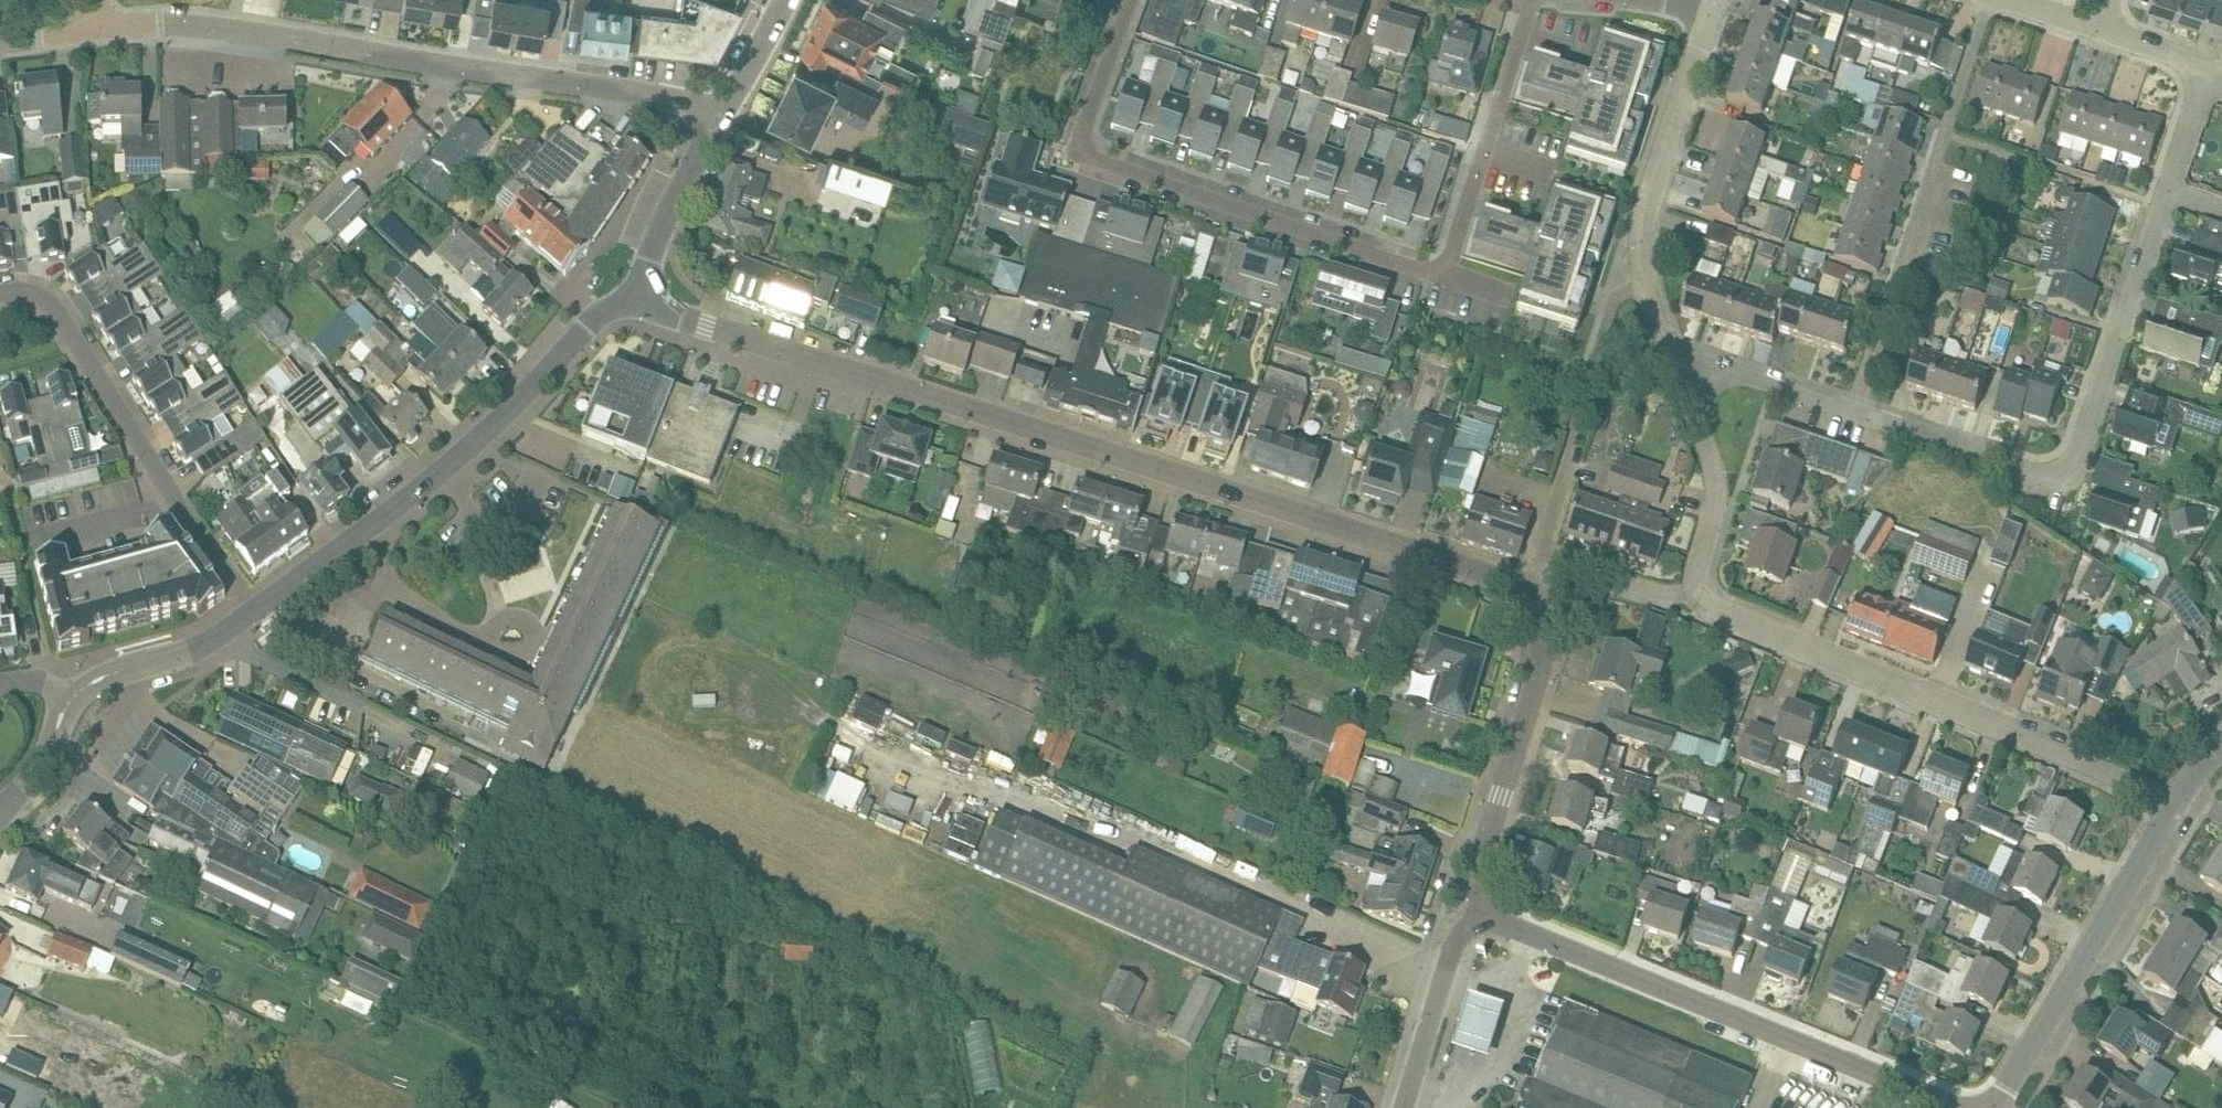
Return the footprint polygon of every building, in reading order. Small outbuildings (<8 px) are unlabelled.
[(403,11),(430,15),(432,0),(404,0),(403,11)] [(430,15),(456,20),(458,9),(475,12),(477,0),(432,0),(430,15)] [(522,0),(477,0),(475,12),(491,14),(488,34),(515,39),(522,0)] [(564,13),(566,0),(549,0),(548,4),(523,0),(522,0),(515,39),(542,43),(544,32),(560,35),(564,13)] [(569,17),(583,19),(582,28),(580,43),(604,46),(609,0),(572,0),(569,17)] [(604,46),(626,49),(627,40),(637,41),(637,44),(642,5),(630,4),(631,0),(609,0),(604,46)] [(630,4),(642,5),(638,42),(637,44),(715,53),(740,8),(738,7),(734,5),(719,0),(631,0),(630,4)] [(932,16),(938,0),(890,0),(932,16)] [(981,41),(1001,48),(1018,0),(995,0),(981,41)] [(1037,0),(1067,9),(1070,0),(1037,0)] [(1153,4),(1142,36),(1174,48),(1184,22),(1195,27),(1205,0),(1186,0),(1181,15),(1153,4)] [(1224,7),(1236,12),(1230,29),(1252,37),(1263,7),(1253,3),(1254,0),(1205,0),(1224,7)] [(1317,36),(1328,1),(1325,0),(1294,0),(1286,26),(1287,26),(1281,43),(1296,48),(1302,31),(1317,36)] [(1757,2),(1759,5),(1761,6),(1757,17),(1791,29),(1791,30),(1812,37),(1816,23),(1796,16),(1800,4),(1844,20),(1850,3),(1844,1),(1842,0),(1757,0),(1757,2)] [(2174,15),(2180,0),(2149,0),(2147,6),(2174,15)] [(2174,15),(2201,24),(2209,0),(2180,0),(2174,15)] [(2201,24),(2221,31),(2221,0),(2209,0),(2201,24)] [(840,35),(875,52),(884,33),(899,40),(907,26),(872,9),(866,20),(851,13),(851,12),(827,1),(814,26),(838,38),(840,35)] [(1349,46),(1353,32),(1360,11),(1328,1),(1317,36),(1332,41),(1327,58),(1342,62),(1348,45),(1349,46)] [(1861,44),(1875,49),(1876,49),(1887,15),(1858,6),(1841,59),(1855,63),(1861,44)] [(1870,63),(1899,72),(1914,24),(1887,15),(1876,49),(1875,49),(1870,63)] [(1781,57),(1802,64),(1809,46),(1795,41),(1793,46),(1786,44),(1791,30),(1791,29),(1757,17),(1748,45),(1781,57)] [(1407,60),(1410,49),(1416,28),(1382,18),(1373,49),(1390,54),(1384,74),(1400,79),(1406,60),(1407,60)] [(1931,24),(1927,26),(1926,28),(1914,24),(1899,72),(1913,76),(1917,63),(1931,68),(1943,34),(1940,33),(1941,30),(1939,27),(1931,24)] [(814,26),(801,52),(821,62),(825,64),(828,57),(847,66),(850,58),(865,66),(864,67),(868,69),(872,61),(875,52),(840,35),(838,38),(814,26)] [(1452,71),(1448,87),(1475,95),(1486,57),(1472,53),(1476,41),(1466,38),(1467,33),(1449,27),(1438,67),(1452,71)] [(1588,80),(1530,62),(1520,94),(1578,112),(1566,157),(1626,175),(1643,124),(1630,120),(1635,103),(1648,107),(1664,56),(1602,36),(1588,80)] [(1838,45),(1825,41),(1819,58),(1832,63),(1838,45)] [(1772,85),(1781,57),(1748,45),(1738,73),(1772,85)] [(983,46),(974,71),(986,75),(995,50),(983,46)] [(1266,48),(1257,77),(1276,83),(1285,54),(1266,48)] [(1127,81),(1111,127),(1113,128),(1113,127),(1135,133),(1140,120),(1155,125),(1166,95),(1167,95),(1176,68),(1180,55),(1163,49),(1159,61),(1159,62),(1150,89),(1127,81)] [(1154,129),(1150,140),(1152,141),(1174,146),(1177,138),(1179,133),(1194,139),(1205,108),(1214,81),(1213,81),(1217,70),(1202,65),(1198,76),(1189,102),(1167,95),(1166,95),(1155,125),(1154,129)] [(2007,112),(2018,76),(2020,73),(2004,68),(2003,71),(1988,66),(1975,105),(1992,111),(1993,108),(2007,112)] [(879,95),(840,76),(834,87),(797,69),(771,121),(812,141),(829,107),(865,125),(879,95)] [(1323,100),(1342,105),(1351,75),(1332,70),(1323,100)] [(1772,85),(1738,73),(1728,101),(1762,112),(1772,85)] [(1351,76),(1351,75),(1342,105),(1388,119),(1395,97),(1349,84),(1351,76)] [(2018,76),(2007,112),(2006,115),(2022,120),(2022,117),(2036,122),(2049,83),(2034,78),(2032,81),(2018,76)] [(1193,142),(1189,153),(1191,154),(1213,159),(1216,152),(1218,146),(1233,152),(1244,122),(1253,95),(1257,83),(1241,77),(1237,89),(1227,116),(1205,108),(1194,139),(1193,142)] [(62,134),(58,102),(55,80),(17,84),(22,120),(42,117),(44,137),(62,134)] [(1819,82),(1814,99),(1827,104),(1830,93),(1833,86),(1821,82),(1819,82)] [(1841,96),(1858,101),(1862,90),(1845,84),(1841,96)] [(131,190),(157,177),(161,177),(161,152),(140,152),(140,138),(139,91),(124,91),(124,85),(101,85),(101,97),(88,98),(88,123),(122,122),(122,139),(122,152),(125,152),(126,177),(131,177),(131,190)] [(343,129),(329,144),(345,160),(360,145),(372,157),(411,117),(380,88),(342,127),(343,129)] [(1233,152),(1228,167),(1230,167),(1252,172),(1257,160),(1272,165),(1283,134),(1282,134),(1293,101),(1296,94),(1282,89),(1277,102),(1275,101),(1266,129),(1244,122),(1233,152)] [(1879,95),(1862,90),(1858,101),(1875,107),(1879,95)] [(164,102),(160,102),(160,129),(161,152),(161,177),(188,176),(207,176),(206,159),(232,158),(242,158),(242,133),(257,133),(284,132),(284,106),(241,106),(241,105),(227,105),(227,100),(222,96),(212,96),(208,100),(208,106),(187,106),(187,102),(183,102),(183,96),(179,92),(168,93),(164,97),(164,102)] [(1890,103),(1899,106),(1916,112),(1920,100),(1894,92),(1890,103)] [(1822,120),(1833,123),(1842,97),(1830,93),(1827,104),(1822,120)] [(2092,140),(2104,105),(2105,101),(2089,96),(2088,99),(2073,94),(2060,133),(2077,139),(2078,136),(2092,140)] [(1822,120),(1827,104),(1814,99),(1808,117),(1822,121),(1822,120)] [(1271,169),(1267,180),(1269,181),(1269,180),(1291,186),(1294,178),(1296,173),(1311,178),(1322,148),(1331,121),(1336,110),(1336,108),(1333,107),(1320,103),(1315,115),(1314,115),(1305,142),(1283,134),(1272,165),(1271,169)] [(915,133),(943,144),(980,156),(986,142),(990,127),(925,105),(915,133)] [(2104,105),(2092,140),(2091,143),(2107,149),(2108,146),(2121,150),(2133,114),(2134,111),(2119,106),(2118,109),(2104,105)] [(1926,125),(1927,124),(1885,110),(1875,140),(1913,153),(1917,154),(1922,139),(1918,138),(1923,124),(1926,125)] [(2147,119),(2133,114),(2121,150),(2120,153),(2136,158),(2137,155),(2150,160),(2163,121),(2148,116),(2147,119)] [(8,115),(0,116),(0,162),(14,160),(8,115)] [(1310,182),(1306,193),(1308,194),(1330,199),(1332,192),(1334,186),(1350,191),(1360,162),(1369,134),(1370,134),(1374,123),(1361,118),(1357,130),(1353,128),(1344,155),(1322,148),(1311,178),(1310,182)] [(429,176),(421,186),(451,210),(466,191),(455,182),(489,140),(464,119),(422,171),(429,176)] [(1760,158),(1766,143),(1773,145),(1777,132),(1741,119),(1736,132),(1732,130),(1722,158),(1756,170),(1785,180),(1790,168),(1760,158)] [(1456,124),(1451,140),(1466,145),(1470,128),(1469,128),(1456,124)] [(608,191),(621,200),(649,158),(624,140),(612,157),(566,125),(545,147),(585,179),(586,178),(594,183),(595,182),(608,191)] [(1348,195),(1345,206),(1347,207),(1369,212),(1371,205),(1373,199),(1389,205),(1400,174),(1401,174),(1410,147),(1413,136),(1414,135),(1399,130),(1398,131),(1395,142),(1392,141),(1383,169),(1360,162),(1350,191),(1348,195)] [(531,137),(519,150),(531,162),(543,149),(531,137)] [(1040,147),(1010,138),(1002,164),(995,162),(982,208),(1001,214),(999,219),(1021,226),(1022,221),(1055,231),(1052,242),(1082,251),(1091,223),(1096,207),(1066,198),(1069,187),(1031,176),(1040,147)] [(1869,156),(1865,169),(1904,183),(1907,184),(1912,168),(1909,167),(1913,153),(1875,140),(1869,156)] [(80,141),(60,144),(65,183),(66,183),(83,181),(84,181),(80,141)] [(764,142),(758,157),(774,163),(782,159),(785,150),(764,142)] [(1385,220),(1386,220),(1408,225),(1412,213),(1429,219),(1449,160),(1453,149),(1436,143),(1432,155),(1431,154),(1421,181),(1401,174),(1400,174),(1389,205),(1384,220),(1385,220)] [(586,178),(585,179),(545,147),(543,149),(531,162),(513,180),(566,226),(591,243),(621,200),(608,191),(595,182),(594,183),(586,178)] [(232,158),(206,159),(207,176),(232,175),(232,158)] [(1747,197),(1756,170),(1722,158),(1713,186),(1747,197)] [(834,159),(826,183),(887,203),(895,179),(834,159)] [(250,161),(249,179),(265,180),(266,162),(250,161)] [(2108,181),(2114,166),(2102,162),(2096,177),(2108,181)] [(726,164),(704,229),(731,238),(731,237),(757,245),(767,248),(774,227),(750,219),(752,215),(745,213),(740,212),(752,173),(748,171),(747,171),(726,164)] [(2126,171),(2115,167),(2110,182),(2121,186),(2126,171)] [(1803,168),(1797,184),(1808,188),(1814,172),(1803,168)] [(1855,199),(1894,212),(1897,213),(1902,198),(1899,197),(1904,183),(1865,169),(1855,199)] [(590,246),(591,243),(566,226),(513,180),(504,190),(519,203),(503,221),(504,222),(496,230),(491,226),(479,240),(504,260),(515,248),(508,242),(516,232),(565,275),(590,247),(590,246)] [(83,181),(66,183),(68,195),(84,193),(83,181)] [(350,183),(317,216),(301,232),(318,249),(367,200),(350,183)] [(68,242),(66,225),(54,227),(51,207),(62,205),(59,184),(17,191),(26,249),(27,255),(40,253),(41,262),(65,258),(63,243),(68,242)] [(1802,205),(1808,188),(1797,184),(1791,201),(1802,205)] [(1713,186),(1703,213),(1703,214),(1737,226),(1747,197),(1713,186)] [(2064,223),(2107,237),(2115,212),(2074,198),(2076,192),(2066,189),(2062,199),(2071,202),(2066,217),(2064,223)] [(28,261),(27,255),(26,249),(17,191),(0,194),(0,269),(15,266),(12,251),(25,249),(27,262),(28,262),(28,261)] [(1515,312),(1577,331),(1593,280),(1581,276),(1586,259),(1599,263),(1615,212),(1553,192),(1539,236),(1481,217),(1471,250),(1529,268),(1515,312)] [(954,209),(958,200),(938,193),(934,203),(954,209)] [(1803,212),(1815,216),(1820,201),(1807,197),(1803,212)] [(124,214),(114,198),(94,210),(99,230),(124,214)] [(1845,228),(1884,241),(1888,242),(1893,227),(1889,226),(1894,212),(1855,199),(1845,228)] [(1091,223),(1082,251),(1149,272),(1164,223),(1149,218),(1151,212),(1116,201),(1108,228),(1091,223)] [(1762,234),(1784,242),(1793,215),(1771,207),(1762,234)] [(407,259),(421,245),(388,214),(374,229),(407,259)] [(2044,238),(2049,239),(2059,242),(2057,248),(2099,262),(2107,237),(2064,223),(2066,217),(2057,214),(2054,224),(2050,223),(2044,238)] [(368,273),(390,253),(359,220),(337,240),(368,273)] [(2176,278),(2208,288),(2217,262),(2221,264),(2221,227),(2211,223),(2211,225),(2207,235),(2203,233),(2201,233),(2201,234),(2194,254),(2190,252),(2185,250),(2184,252),(2176,277),(2176,278)] [(1711,224),(1706,240),(1706,241),(1729,249),(1734,232),(1711,224)] [(1203,225),(1199,236),(1214,240),(1218,230),(1203,225)] [(1836,258),(1857,265),(1878,272),(1883,256),(1880,255),(1884,241),(1845,228),(1836,258)] [(499,265),(504,260),(479,240),(465,229),(465,230),(440,258),(458,274),(469,262),(501,290),(483,310),(502,327),(531,295),(499,265)] [(1054,367),(1042,405),(1131,433),(1144,396),(1180,281),(1149,272),(1082,251),(1052,242),(1039,238),(1020,301),(1088,322),(1073,372),(1054,367)] [(2046,249),(2040,264),(2050,268),(2059,270),(2057,276),(2090,287),(2099,262),(2057,248),(2059,242),(2049,239),(2047,245),(2046,249)] [(1235,245),(1220,293),(1284,313),(1293,285),(1278,281),(1286,253),(1251,243),(1250,249),(1235,245)] [(1804,248),(1789,243),(1787,243),(1783,256),(1800,261),(1801,258),(1802,259),(1805,249),(1804,249),(1804,248)] [(1774,260),(1778,249),(1765,244),(1761,255),(1774,260)] [(98,296),(116,284),(153,262),(143,245),(124,258),(124,259),(116,264),(110,254),(106,247),(65,272),(78,293),(91,285),(98,296)] [(734,278),(727,298),(765,313),(804,328),(812,307),(812,306),(821,309),(827,312),(828,310),(833,312),(834,312),(843,288),(821,280),(783,267),(743,254),(734,278)] [(116,284),(98,296),(105,307),(92,315),(105,336),(124,324),(141,313),(130,296),(162,276),(153,262),(116,284)] [(1837,277),(1840,268),(1825,262),(1821,270),(1837,277)] [(283,275),(292,280),(298,267),(288,263),(283,275)] [(2040,264),(2037,274),(2048,278),(2049,275),(2057,277),(2057,276),(2059,270),(2050,268),(2040,264)] [(1017,296),(1025,270),(1009,265),(997,271),(992,287),(1017,296)] [(409,268),(395,283),(423,309),(437,295),(409,268)] [(1323,270),(1316,293),(1357,306),(1353,318),(1375,325),(1370,339),(1387,345),(1399,306),(1383,301),(1387,288),(1364,281),(1364,282),(1323,270)] [(1857,274),(1848,271),(1843,284),(1852,287),(1857,274)] [(1682,312),(1705,319),(1717,282),(1694,274),(1682,312)] [(2057,277),(2048,302),(2090,316),(2099,290),(2090,287),(2057,276),(2057,277)] [(1987,294),(2006,300),(2011,285),(1992,279),(1991,279),(1991,281),(1987,294)] [(1786,305),(1778,330),(1800,338),(1813,300),(1817,287),(1794,280),(1790,292),(1786,305)] [(1717,282),(1705,319),(1728,327),(1740,290),(1717,282)] [(1929,284),(1926,295),(1937,298),(1941,288),(1929,284)] [(167,285),(161,288),(167,297),(173,293),(167,285)] [(1813,300),(1800,338),(1823,345),(1836,308),(1834,307),(1838,295),(1817,287),(1813,300)] [(834,312),(833,315),(875,330),(885,303),(843,288),(834,312)] [(1763,297),(1740,290),(1728,327),(1750,335),(1763,297)] [(1979,295),(1973,313),(1981,316),(1988,298),(1979,295)] [(1786,305),(1763,297),(1750,335),(1773,342),(1778,330),(1786,305)] [(1991,298),(1987,310),(2000,314),(2004,302),(1991,298)] [(390,361),(404,347),(380,324),(379,325),(357,302),(347,312),(361,328),(359,331),(366,338),(368,336),(390,361)] [(180,305),(174,309),(178,315),(183,311),(180,305)] [(2140,348),(2196,365),(2204,339),(2220,344),(2221,345),(2221,320),(2175,305),(2175,307),(2179,308),(2175,320),(2180,321),(2178,329),(2153,322),(2153,323),(2157,324),(2149,349),(2141,346),(2140,348)] [(434,306),(413,328),(419,334),(440,355),(464,378),(485,356),(470,341),(461,333),(434,306)] [(1858,315),(1837,308),(1836,308),(1823,345),(1845,353),(1858,315)] [(131,349),(138,360),(157,348),(192,324),(183,311),(178,315),(152,331),(141,313),(124,324),(105,336),(118,357),(131,349)] [(2068,341),(2073,325),(2054,320),(2049,336),(2068,341)] [(132,379),(145,400),(164,388),(182,378),(181,377),(185,375),(175,357),(202,340),(192,324),(157,348),(138,360),(145,371),(132,379)] [(1009,378),(1016,357),(1019,348),(975,334),(973,342),(935,330),(924,363),(963,376),(970,355),(982,359),(979,368),(1009,378)] [(415,354),(406,364),(419,376),(418,377),(427,385),(442,400),(464,378),(440,355),(419,334),(407,347),(415,354)] [(351,354),(388,390),(404,374),(390,361),(368,336),(366,338),(351,354)] [(1377,378),(1382,362),(1340,349),(1335,365),(1377,378)] [(1907,387),(1930,395),(1943,357),(1920,350),(1907,387)] [(1943,357),(1930,395),(1953,403),(1966,365),(1943,357)] [(263,379),(279,400),(304,380),(288,359),(263,379)] [(1047,373),(1042,371),(1045,364),(1033,360),(1031,367),(1019,363),(1013,380),(1042,389),(1047,373)] [(2036,360),(2033,371),(2036,372),(2033,380),(2035,380),(2040,382),(2043,373),(2046,364),(2036,360)] [(623,449),(648,384),(629,376),(630,374),(608,365),(603,378),(604,380),(593,407),(592,407),(582,434),(585,436),(586,434),(623,449)] [(1989,373),(1966,365),(1953,403),(1976,411),(1989,373)] [(2035,380),(2024,413),(2049,421),(2062,380),(2068,382),(2071,372),(2061,369),(2058,378),(2043,373),(2040,382),(2035,380)] [(390,457),(376,439),(357,414),(353,417),(340,399),(317,370),(304,380),(279,400),(300,426),(329,464),(330,463),(334,468),(350,456),(366,476),(368,473),(366,471),(373,465),(378,468),(388,461),(387,459),(390,457)] [(1167,441),(1170,432),(1178,434),(1181,423),(1192,427),(1209,376),(1189,370),(1184,386),(1162,379),(1144,434),(1167,441)] [(2001,392),(1994,413),(2021,422),(2024,413),(2035,380),(2033,380),(2008,371),(2001,392)] [(172,413),(179,424),(197,412),(233,389),(224,374),(203,387),(204,388),(193,395),(182,378),(164,388),(145,400),(159,421),(172,413)] [(89,457),(81,427),(84,426),(70,375),(46,382),(51,398),(39,401),(60,479),(97,469),(100,468),(96,455),(89,457)] [(1226,461),(1244,406),(1223,399),(1229,383),(1209,376),(1192,427),(1202,430),(1199,441),(1206,444),(1203,454),(1226,461)] [(648,384),(623,449),(623,450),(645,459),(672,390),(649,381),(648,384)] [(1254,414),(1247,434),(1260,439),(1250,469),(1287,482),(1298,448),(1286,444),(1289,434),(1295,433),(1296,428),(1306,399),(1264,385),(1254,414)] [(0,395),(0,401),(12,446),(31,440),(40,470),(44,469),(47,483),(60,479),(39,401),(26,405),(22,389),(0,395)] [(186,464),(193,459),(222,441),(211,423),(243,404),(233,389),(197,412),(179,424),(186,435),(173,443),(186,464)] [(694,398),(672,390),(645,459),(710,483),(737,414),(704,402),(707,393),(697,390),(694,398)] [(1648,418),(1656,394),(1646,391),(1638,415),(1648,418)] [(2154,449),(2171,455),(2180,429),(2221,443),(2221,418),(2144,392),(2137,413),(2127,410),(2118,437),(2154,449)] [(417,432),(414,430),(427,416),(407,396),(397,406),(393,402),(385,409),(369,393),(362,400),(361,399),(359,401),(402,442),(404,439),(407,442),(412,443),(418,437),(417,432)] [(1454,439),(1450,451),(1438,487),(1461,494),(1471,498),(1501,409),(1479,402),(1472,422),(1463,419),(1456,440),(1454,439)] [(1457,408),(1443,404),(1439,416),(1453,421),(1457,408)] [(1364,489),(1362,494),(1382,500),(1384,495),(1401,500),(1412,468),(1439,476),(1455,426),(1421,415),(1407,457),(1370,445),(1362,469),(1368,471),(1362,488),(1364,489)] [(253,421),(231,435),(244,453),(265,439),(253,421)] [(861,431),(849,470),(870,477),(872,470),(876,457),(886,461),(882,473),(913,483),(917,471),(919,471),(929,439),(882,424),(878,436),(861,431)] [(336,510),(334,508),(348,497),(337,484),(343,480),(334,468),(330,463),(329,464),(300,426),(288,435),(303,455),(300,458),(313,476),(299,487),(309,500),(322,517),(327,513),(329,516),(336,510)] [(1752,507),(1768,512),(1771,502),(1790,509),(1803,469),(1849,484),(1859,453),(1788,429),(1778,459),(1768,456),(1752,507)] [(1534,445),(1542,456),(1556,445),(1548,434),(1534,445)] [(244,453),(231,435),(222,441),(193,459),(204,478),(223,466),(244,453)] [(1298,448),(1287,482),(1310,489),(1314,477),(1321,455),(1318,454),(1298,448)] [(1873,492),(1881,482),(1895,465),(1872,457),(1861,488),(1873,492)] [(1040,541),(1049,515),(1029,508),(1040,474),(994,459),(981,501),(1011,511),(1005,529),(1019,534),(1040,541)] [(29,488),(33,501),(100,483),(97,469),(60,479),(47,483),(29,488)] [(1578,497),(1564,537),(1613,553),(1639,478),(1616,470),(1613,469),(1606,490),(1621,495),(1617,510),(1578,497)] [(244,506),(281,555),(288,550),(289,552),(303,542),(301,540),(308,535),(282,501),(289,495),(275,476),(265,483),(269,488),(246,505),(244,506)] [(604,476),(598,490),(609,494),(614,480),(604,476)] [(2090,522),(2104,526),(2141,539),(2150,512),(2154,514),(2161,491),(2133,483),(2116,477),(2109,498),(2100,494),(2091,520),(2090,522)] [(1639,478),(1613,553),(1653,567),(1667,527),(1660,525),(1663,517),(1647,512),(1649,505),(1656,507),(1663,486),(1661,485),(1639,478)] [(1084,520),(1100,525),(1111,490),(1092,484),(1091,490),(1078,486),(1067,520),(1049,515),(1040,541),(1060,547),(1065,532),(1079,537),(1084,520)] [(940,511),(946,492),(934,489),(928,507),(940,511)] [(1130,541),(1141,506),(1130,502),(1132,497),(1111,490),(1100,525),(1098,533),(1113,538),(1110,546),(1116,548),(1111,567),(1141,578),(1150,552),(1151,548),(1130,541)] [(636,492),(633,499),(651,506),(654,499),(636,492)] [(1461,494),(1456,508),(1471,513),(1462,541),(1517,559),(1531,517),(1475,499),(1471,498),(1461,494)] [(947,495),(944,517),(954,518),(957,497),(947,495)] [(217,521),(237,548),(236,549),(244,560),(240,562),(250,575),(253,573),(255,575),(281,555),(244,506),(246,505),(240,497),(225,509),(228,513),(217,521)] [(2174,535),(2206,528),(2202,508),(2170,515),(2174,535)] [(644,524),(615,510),(532,685),(388,616),(374,645),(368,642),(361,657),(499,723),(504,712),(516,718),(501,749),(545,770),(661,526),(666,529),(667,528),(646,518),(644,524)] [(1783,583),(1784,582),(1795,547),(1793,546),(1799,528),(1750,511),(1740,542),(1756,547),(1748,571),(1783,583)] [(1875,511),(1853,547),(1855,548),(1856,548),(1854,552),(1874,564),(1897,524),(1875,511)] [(1198,561),(1200,555),(1208,527),(1175,518),(1165,552),(1198,561)] [(952,542),(957,527),(940,521),(935,536),(952,542)] [(1921,536),(1974,557),(1980,541),(1927,521),(1921,536)] [(200,615),(223,598),(224,597),(170,523),(163,528),(162,527),(151,535),(152,536),(145,541),(151,549),(70,572),(65,554),(57,556),(56,554),(43,558),(44,560),(36,562),(43,588),(43,589),(59,650),(89,642),(88,638),(195,609),(200,615)] [(1238,571),(1241,560),(1247,539),(1208,527),(1200,555),(1217,560),(1216,564),(1238,571)] [(1912,561),(1965,581),(1974,557),(1921,536),(1912,561)] [(1812,602),(1830,609),(1853,553),(1854,552),(1856,548),(1855,548),(1853,547),(1839,542),(1826,573),(1824,572),(1812,602)] [(1253,589),(1244,618),(1306,641),(1344,657),(1374,667),(1392,615),(1370,607),(1375,593),(1363,589),(1366,578),(1361,576),(1361,574),(1297,554),(1296,558),(1265,548),(1254,583),(1252,589),(1253,589)] [(1099,551),(1093,549),(1089,559),(1096,561),(1099,551)] [(1150,552),(1141,578),(1157,583),(1165,556),(1150,552)] [(2096,572),(2098,568),(2092,565),(2079,590),(2100,602),(2112,580),(2096,572)] [(2202,574),(2191,567),(2180,584),(2191,591),(2202,574)] [(2153,598),(2161,603),(2175,582),(2166,576),(2153,598)] [(1254,583),(1232,577),(1222,611),(1244,618),(1253,589),(1252,589),(1254,583)] [(2162,604),(2161,605),(2172,612),(2185,629),(2181,632),(2188,643),(2194,639),(2209,628),(2211,632),(2212,631),(2210,628),(2203,617),(2180,587),(2176,583),(2175,582),(2161,603),(2162,604)] [(1859,595),(1846,630),(1934,664),(1957,604),(1920,590),(1913,608),(1896,602),(1894,608),(1859,595)] [(1989,612),(1967,665),(2013,684),(2022,662),(2029,644),(2044,650),(2056,619),(2041,612),(2033,630),(1989,612)] [(16,649),(13,627),(12,616),(0,618),(0,651),(16,649)] [(2048,674),(2040,694),(2079,710),(2085,696),(2095,671),(2109,677),(2115,679),(2132,652),(2121,647),(2105,641),(2105,642),(2104,644),(2067,629),(2061,644),(2060,643),(2053,662),(2048,674)] [(2181,632),(2132,664),(2148,688),(2177,669),(2192,692),(2209,681),(2193,658),(2197,655),(2188,643),(2181,632)] [(1426,709),(1463,720),(1482,658),(1463,653),(1464,650),(1449,645),(1448,648),(1434,644),(1426,670),(1436,673),(1426,709)] [(1589,686),(1616,694),(1634,699),(1639,682),(1648,685),(1656,687),(1666,655),(1638,647),(1635,656),(1607,647),(1601,668),(1595,666),(1589,686)] [(1755,667),(1749,652),(1733,659),(1739,674),(1755,667)] [(876,731),(887,708),(863,697),(852,720),(876,731)] [(235,698),(218,734),(285,765),(301,728),(235,698)] [(1040,700),(1038,705),(1040,710),(1040,711),(1049,714),(1053,704),(1040,699),(1040,700)] [(1755,725),(1742,758),(1782,774),(1787,760),(1801,765),(1807,752),(1815,730),(1816,730),(1818,726),(1817,725),(1820,717),(1792,706),(1780,735),(1755,725)] [(1270,754),(1319,773),(1322,775),(1321,778),(1350,787),(1364,735),(1337,727),(1289,708),(1270,754)] [(1676,733),(1618,716),(1612,734),(1670,752),(1676,733)] [(1041,757),(1040,760),(1062,769),(1076,734),(1054,725),(1041,757)] [(1830,774),(1829,776),(1841,780),(1843,781),(1850,763),(1866,769),(1878,739),(1847,727),(1835,758),(1836,758),(1830,774)] [(345,749),(301,728),(285,765),(329,785),(345,749)] [(137,751),(115,784),(133,796),(154,810),(152,814),(161,818),(184,829),(184,830),(205,840),(208,835),(256,857),(274,867),(279,858),(278,853),(265,844),(295,799),(250,769),(246,766),(222,802),(200,787),(211,771),(212,769),(201,761),(179,747),(161,734),(146,757),(137,751)] [(1612,795),(1633,802),(1647,806),(1654,783),(1620,772),(1626,751),(1610,746),(1610,745),(1580,736),(1569,769),(1615,783),(1612,795)] [(1878,739),(1866,769),(1882,776),(1875,794),(1889,799),(1896,781),(1897,782),(1909,751),(1878,739)] [(950,741),(945,753),(971,764),(976,752),(950,741)] [(375,747),(371,756),(383,762),(387,752),(375,747)] [(421,749),(413,774),(423,778),(432,752),(421,749)] [(1147,755),(1145,761),(1152,764),(1154,758),(1147,755)] [(458,759),(446,785),(477,800),(478,799),(490,774),(477,768),(458,759)] [(1294,792),(1304,769),(1278,759),(1269,782),(1294,792)] [(1936,762),(1928,782),(1925,789),(1912,784),(1899,819),(1909,823),(1927,830),(1940,799),(1957,805),(1969,774),(1936,762)] [(2048,769),(2035,796),(2044,801),(2057,773),(2048,769)] [(1810,777),(1800,802),(1828,813),(1838,787),(1841,780),(1829,776),(1812,770),(1810,776),(1810,777)] [(1737,800),(1746,776),(1738,774),(1736,776),(1730,793),(1723,813),(1740,819),(1746,803),(1737,800)] [(358,779),(349,797),(377,809),(385,791),(382,790),(358,779)] [(1594,800),(1584,796),(1563,790),(1553,823),(1583,833),(1589,814),(1605,819),(1609,805),(1593,800),(1594,800)] [(1407,813),(1365,796),(1365,797),(1353,792),(1347,807),(1359,812),(1355,824),(1375,832),(1379,823),(1399,831),(1407,813)] [(2033,795),(2026,812),(2045,821),(2037,837),(2067,851),(2083,819),(2044,801),(2035,796),(2033,795)] [(1868,857),(1862,871),(1876,876),(1876,875),(1902,811),(1873,800),(1863,825),(1885,833),(1875,860),(1868,857)] [(1237,815),(1232,826),(1270,842),(1275,831),(1280,819),(1242,803),(1237,815)] [(1708,807),(1704,817),(1719,821),(1723,807),(1713,804),(1708,807)] [(2010,820),(1976,805),(1969,823),(1982,828),(2002,837),(2010,820)] [(85,807),(63,835),(87,853),(76,868),(99,878),(115,884),(129,865),(116,856),(130,837),(110,822),(108,825),(85,807)] [(969,861),(984,825),(959,815),(944,851),(969,861)] [(149,843),(160,848),(155,858),(169,864),(174,854),(205,869),(194,891),(296,939),(297,938),(308,943),(325,907),(332,910),(338,898),(320,890),(321,888),(274,867),(256,857),(208,835),(205,840),(184,830),(184,829),(161,818),(149,843)] [(1936,855),(1938,856),(1954,863),(1955,859),(1963,836),(1966,829),(1949,823),(1936,855)] [(1024,826),(1001,878),(1035,893),(1058,841),(1024,826)] [(1600,833),(1594,853),(1596,854),(1636,866),(1642,846),(1600,833)] [(1396,840),(1395,842),(1383,838),(1376,843),(1372,856),(1377,858),(1372,874),(1388,879),(1387,881),(1404,886),(1405,881),(1424,887),(1435,852),(1396,840)] [(1771,890),(1754,941),(1775,950),(1767,971),(1769,972),(1767,974),(1769,978),(1780,983),(1784,981),(1785,978),(1799,984),(1811,957),(1819,960),(1828,935),(1824,934),(1815,940),(1785,927),(1796,901),(1812,864),(1850,879),(1854,868),(1788,840),(1783,853),(1786,854),(1771,890)] [(1591,868),(1596,854),(1594,853),(1580,849),(1558,842),(1554,855),(1527,846),(1514,887),(1546,897),(1552,880),(1569,885),(1576,863),(1591,868)] [(1846,863),(1851,849),(1838,844),(1835,850),(1834,849),(1831,858),(1846,863)] [(1125,870),(1101,922),(1133,936),(1206,968),(1207,969),(1250,987),(1256,969),(1298,984),(1291,1003),(1314,1012),(1317,1005),(1352,1018),(1362,991),(1356,988),(1362,970),(1293,944),(1303,922),(1283,913),(1136,847),(1125,870)] [(1345,848),(1340,864),(1372,874),(1377,858),(1372,856),(1345,848)] [(2001,880),(1955,859),(1954,863),(1949,875),(1994,897),(2000,884),(2015,891),(2015,892),(2042,904),(2057,873),(2029,859),(2029,860),(2014,853),(2001,880)] [(6,889),(26,898),(37,903),(43,888),(92,911),(101,890),(92,886),(22,854),(6,889)] [(2221,893),(2221,854),(2205,882),(2221,893)] [(978,867),(986,871),(990,863),(982,859),(978,867)] [(420,932),(432,904),(386,881),(361,870),(349,896),(373,909),(420,932)] [(1919,875),(1912,891),(1939,902),(1945,885),(1930,879),(1919,875)] [(1945,885),(1939,902),(1928,931),(1936,935),(1950,902),(1996,923),(1985,946),(2016,960),(2031,929),(2000,914),(2000,915),(1988,909),(1994,897),(1949,875),(1945,885)] [(1679,940),(1686,919),(1689,909),(1672,904),(1677,889),(1645,878),(1639,900),(1653,904),(1645,929),(1679,940)] [(1377,915),(1412,926),(1424,887),(1405,881),(1404,886),(1387,881),(1384,892),(1369,887),(1362,910),(1377,915)] [(1702,924),(1695,945),(1733,957),(1739,937),(1754,941),(1771,890),(1755,886),(1749,902),(1736,897),(1733,908),(1714,902),(1712,903),(1708,914),(1705,913),(1702,924)] [(1921,902),(1917,913),(1931,918),(1935,907),(1921,902)] [(374,914),(362,939),(411,962),(423,937),(374,914)] [(2213,964),(2216,965),(2221,955),(2221,953),(2206,943),(2207,942),(2178,924),(2162,950),(2205,977),(2213,964)] [(1898,976),(1906,955),(1907,954),(1896,949),(1902,935),(1878,926),(1868,951),(1852,945),(1843,967),(1842,967),(1829,997),(1863,1011),(1881,968),(1898,976)] [(116,958),(57,934),(47,955),(85,971),(86,967),(109,976),(116,958)] [(145,944),(135,966),(181,987),(191,965),(145,944)] [(2199,992),(2197,990),(2205,977),(2162,950),(2146,976),(2174,994),(2175,993),(2192,1004),(2199,992)] [(352,959),(341,982),(392,1006),(403,983),(352,959)] [(2008,978),(1988,969),(1970,960),(1962,976),(1953,972),(1951,976),(1916,962),(1907,984),(1938,998),(1965,1011),(1970,999),(1994,1009),(2008,978)] [(1129,1018),(1145,986),(1117,972),(1100,1005),(1129,1018)] [(1169,1036),(1193,1047),(1223,989),(1199,977),(1169,1036)] [(1938,998),(1907,984),(1893,1017),(1910,1024),(1912,1017),(1927,1023),(1934,1008),(1938,998)] [(1255,999),(1244,1030),(1256,1034),(1255,1037),(1285,1047),(1296,1014),(1255,999)] [(1528,1105),(1526,1107),(1737,1107),(1749,1079),(1569,1006),(1537,1081),(1532,1079),(1527,1082),(1521,1097),(1523,1103),(1528,1105)] [(1965,1059),(1979,1029),(1934,1008),(1927,1023),(1921,1038),(1937,1045),(1965,1059)] [(2220,1021),(2201,1009),(2182,1039),(2201,1051),(2201,1052),(2221,1065),(2221,1054),(2218,1052),(2221,1045),(2221,1035),(2215,1030),(2220,1021)] [(2121,1016),(2102,1046),(2128,1063),(2138,1047),(2150,1055),(2159,1060),(2167,1047),(2175,1035),(2139,1012),(2132,1023),(2121,1016)] [(964,1025),(977,1093),(1004,1088),(991,1020),(964,1025)] [(13,1050),(6,1066),(26,1075),(34,1059),(13,1050)] [(2152,1064),(2137,1087),(2158,1100),(2172,1077),(2152,1064)] [(1297,1094),(1310,1099),(1307,1107),(1351,1107),(1330,1101),(1333,1094),(1334,1094),(1340,1077),(1307,1065),(1297,1094)] [(2064,1098),(2065,1101),(2067,1102),(2066,1103),(2075,1107),(2153,1107),(2158,1100),(2137,1087),(2129,1101),(2111,1089),(2085,1072),(2084,1075),(2076,1087),(2074,1087),(2071,1086),(2064,1098)]
